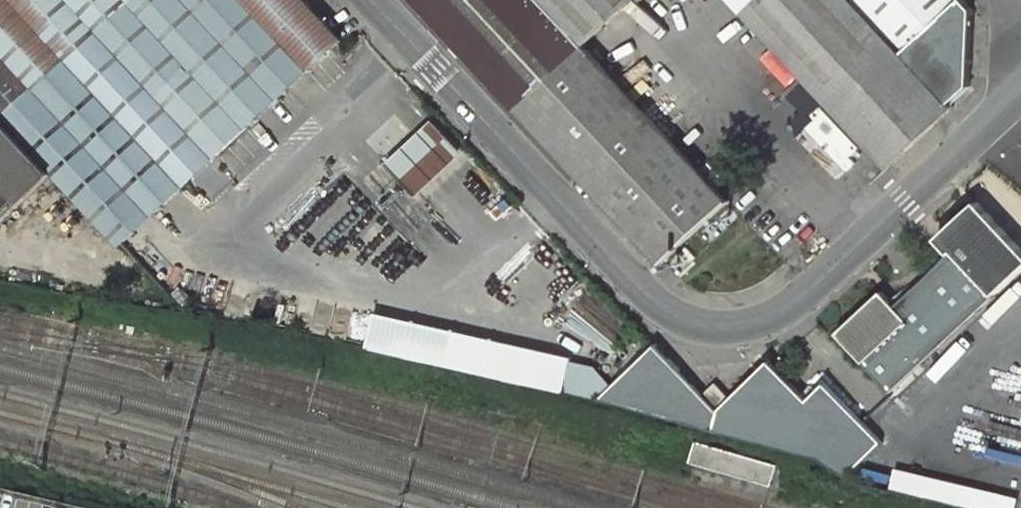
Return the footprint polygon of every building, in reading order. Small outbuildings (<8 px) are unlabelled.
[(306,0),(0,0),(0,110),(55,170),(57,167),(124,239),(342,39),(306,0)] [(653,259),(722,197),(580,42),(541,0),(413,0),(653,259)] [(580,42),(626,0),(541,0),(580,42)] [(886,169),(950,110),(946,106),(849,0),(732,0),(886,169)] [(946,106),(966,91),(971,9),(962,0),(849,0),(946,106)] [(55,170),(0,110),(0,220),(55,170)] [(385,164),(417,196),(466,151),(434,119),(385,164)] [(892,307),(878,293),(832,335),(887,393),(1020,267),(1020,257),(972,203),(940,231),(941,244),(938,247),(946,257),(892,307)] [(363,341),(466,364),(497,371),(561,388),(569,356),(371,308),(363,341)] [(592,397),(711,429),(714,408),(700,392),(653,341),(592,397)] [(711,429),(820,458),(848,474),(878,448),(821,386),(803,403),(765,361),(727,396),(714,408),(711,429)] [(700,392),(714,408),(727,396),(713,381),(700,392)]
